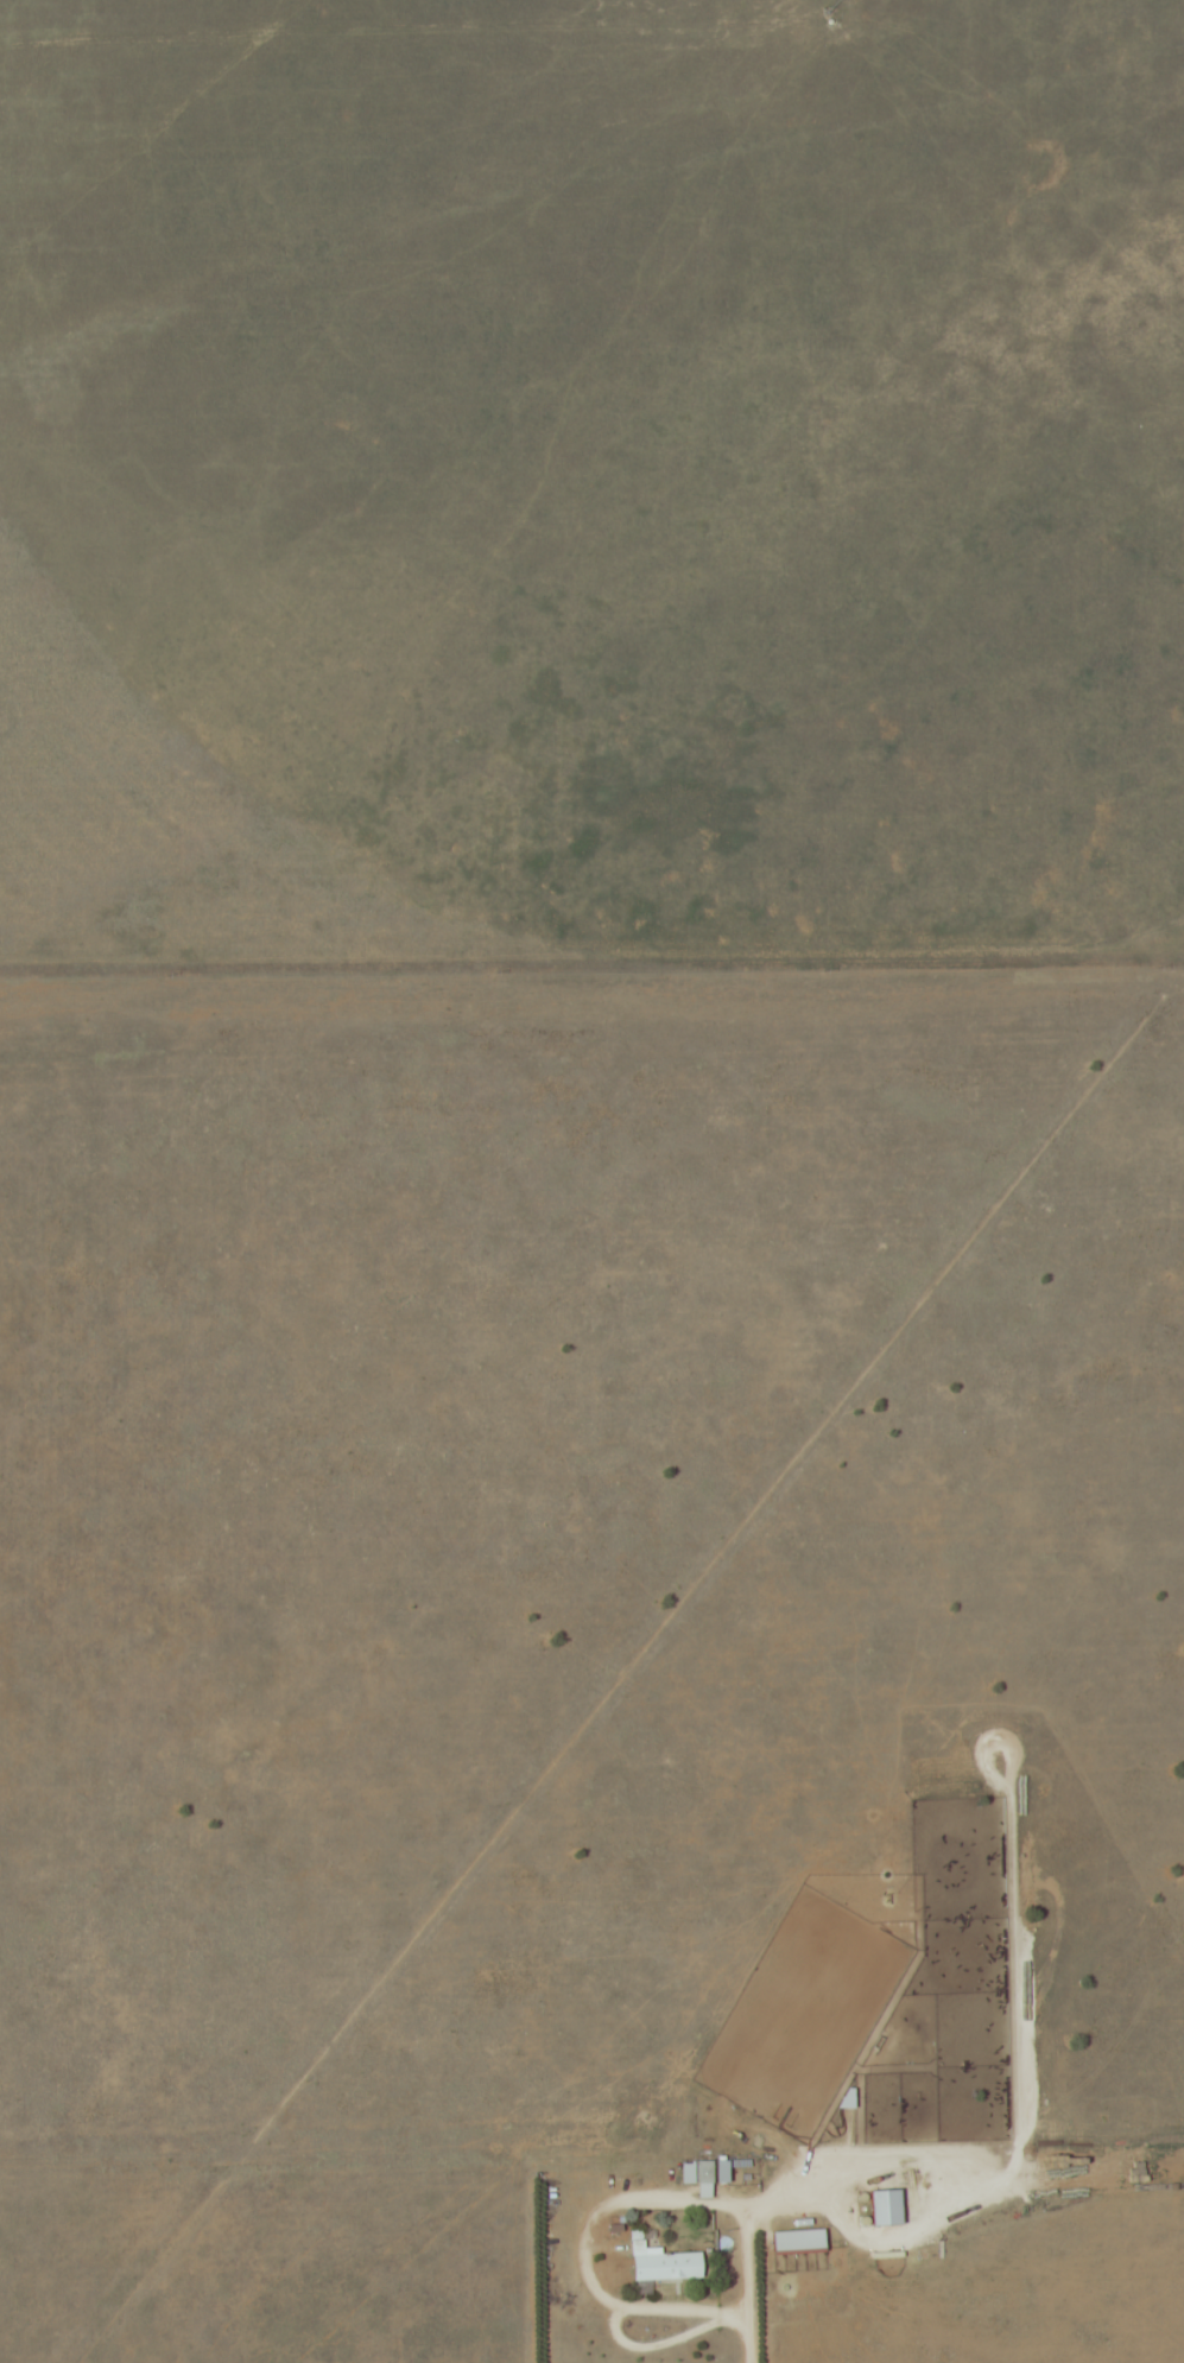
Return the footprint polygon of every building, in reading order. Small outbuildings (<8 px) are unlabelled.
[(869,2227),(896,2227),(895,2193),(869,2194),(869,2227)] [(632,2283),(698,2281),(697,2255),(661,2256),(661,2250),(644,2250),(643,2243),(630,2244),(632,2283)]
